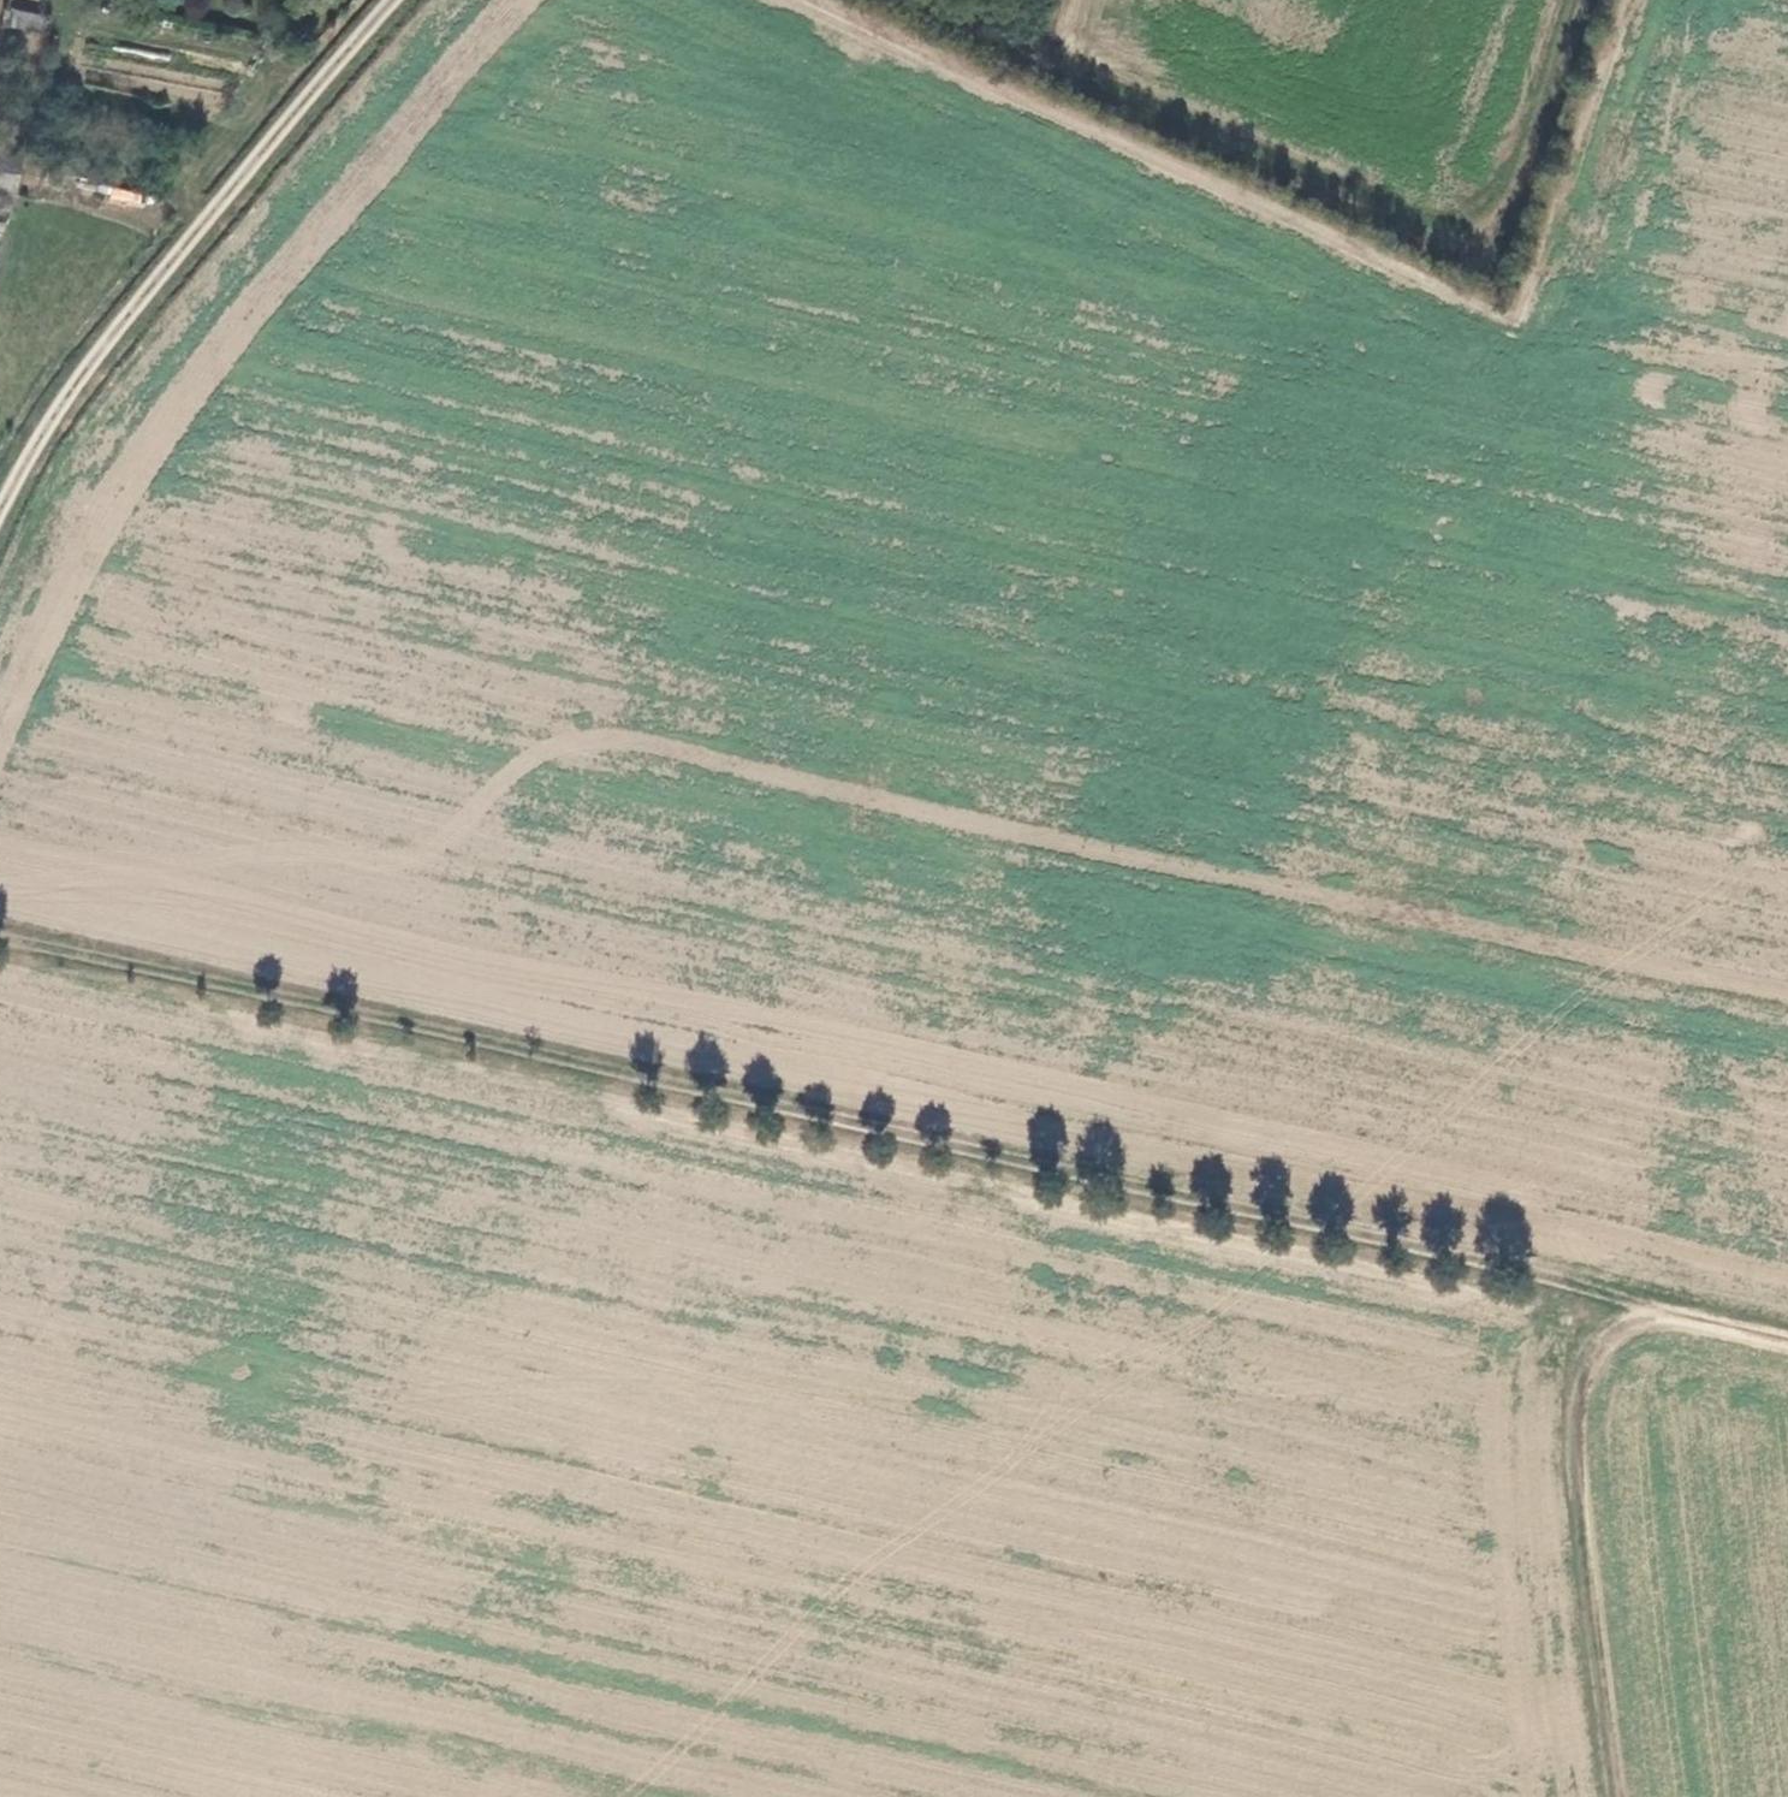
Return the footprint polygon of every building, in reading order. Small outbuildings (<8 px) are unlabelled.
[(42,32),(45,16),(10,8),(7,25),(42,32)]
